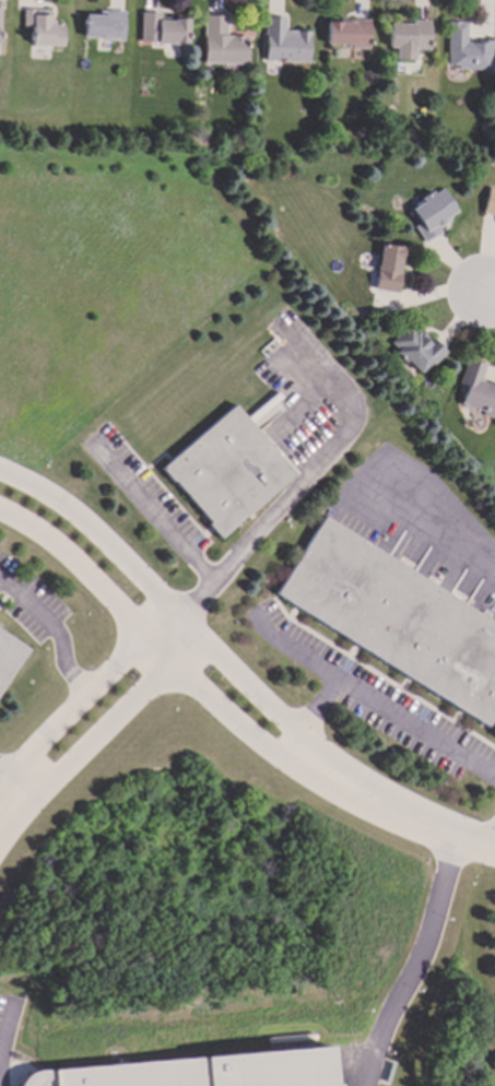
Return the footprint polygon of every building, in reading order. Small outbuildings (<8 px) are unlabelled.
[(22,11),(22,29),(28,29),(27,46),(64,48),(64,25),(52,24),(51,10),(22,11)] [(83,11),(82,43),(125,44),(126,12),(83,11)] [(140,14),(139,45),(186,45),(186,21),(160,21),(160,13),(140,14)] [(203,17),(203,66),(247,67),(247,37),(226,36),(226,17),(203,17)] [(263,19),(263,64),(309,66),(309,33),(284,33),(284,20),(263,19)] [(388,23),(387,50),(393,50),(393,62),(413,62),(414,51),(427,52),(429,22),(412,21),(412,25),(388,23)] [(323,23),(323,50),(370,51),(370,22),(323,23)] [(449,22),(448,71),(492,72),(492,42),(465,42),(467,23),(449,22)] [(409,209),(420,224),(414,227),(425,244),(440,233),(437,227),(458,213),(441,188),(409,209)] [(487,190),(483,214),(494,217),(494,192),(487,190)] [(397,294),(403,248),(380,245),(374,291),(397,294)] [(444,354),(414,321),(390,344),(420,376),(444,354)] [(481,380),(485,365),(467,359),(459,385),(467,387),(460,406),(494,418),(494,385),(481,380)] [(219,539),(295,479),(237,406),(162,465),(219,539)] [(325,517),(275,595),(487,728),(494,715),(494,624),(325,517)] [(30,650),(0,630),(0,694),(30,650)] [(329,1049),(16,1072),(17,1085),(332,1085),(329,1049)]
